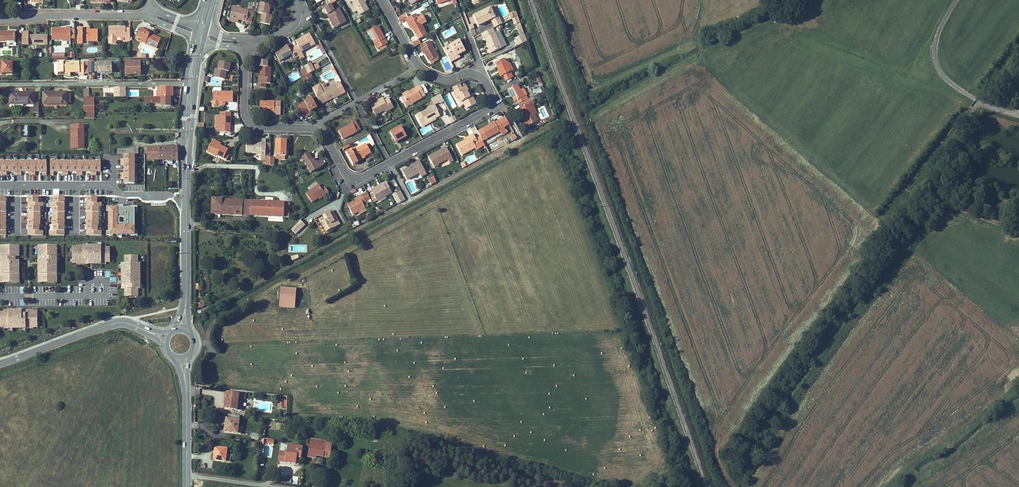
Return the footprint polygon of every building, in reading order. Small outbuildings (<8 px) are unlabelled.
[(369,10),(364,2),(363,0),(348,0),(349,3),(352,1),(354,5),(357,11),(359,15),(369,10)] [(260,23),(270,25),(272,16),(269,15),(271,5),(255,2),(255,3),(254,11),(253,12),(262,14),(260,23)] [(415,14),(429,6),(427,2),(413,10),(415,14)] [(335,10),(331,4),(325,7),(328,14),(330,13),(332,18),(330,20),(334,28),(346,22),(339,8),(335,10)] [(232,7),(230,18),(239,20),(246,21),(246,23),(251,24),(253,12),(254,11),(232,7)] [(495,27),(502,24),(498,16),(495,17),(490,7),(474,16),(479,26),(491,19),(495,27)] [(528,41),(517,10),(509,13),(511,18),(512,18),(514,24),(516,23),(521,35),(515,38),(519,45),(528,41)] [(416,14),(407,19),(412,28),(416,35),(424,30),(421,24),(418,18),(416,14)] [(423,15),(418,18),(421,24),(426,22),(423,15)] [(368,31),(377,48),(387,43),(383,35),(382,36),(379,31),(381,30),(378,26),(368,31)] [(52,40),(62,40),(71,40),(71,39),(71,29),(71,27),(66,27),(66,28),(52,28),(52,40)] [(125,38),(125,41),(130,41),(130,28),(126,28),(126,27),(109,27),(109,38),(125,38)] [(79,42),(79,43),(83,43),(83,41),(98,41),(98,30),(90,30),(83,30),(83,28),(79,28),(79,36),(79,42)] [(145,32),(145,30),(141,28),(137,36),(142,38),(140,41),(157,49),(161,39),(152,35),(145,32)] [(484,38),(485,38),(488,44),(492,52),(502,47),(493,29),(482,34),(484,38)] [(15,41),(15,32),(0,32),(0,41),(15,41)] [(44,45),(44,36),(28,36),(28,32),(23,32),(23,45),(44,45)] [(295,41),(296,43),(310,35),(310,34),(295,41)] [(315,44),(310,35),(296,43),(298,46),(295,48),(299,56),(303,54),(302,51),(315,44)] [(451,62),(455,60),(454,59),(453,57),(459,54),(466,51),(460,40),(444,48),(451,62)] [(438,57),(429,41),(420,45),(422,49),(425,53),(429,61),(430,61),(437,57),(438,57)] [(317,45),(322,53),(325,52),(321,43),(317,45)] [(288,45),(275,52),(280,61),(292,54),(294,58),(299,56),(295,48),(290,50),(288,45)] [(446,71),(452,69),(448,57),(441,59),(446,71)] [(495,63),(499,70),(502,76),(503,75),(506,80),(511,78),(508,72),(511,71),(507,64),(504,58),(495,63)] [(214,77),(223,79),(225,71),(226,71),(229,72),(230,63),(220,61),(218,69),(216,68),(214,77)] [(12,62),(0,62),(0,74),(12,74),(12,62)] [(58,72),(64,72),(64,70),(66,70),(66,75),(70,75),(70,72),(79,72),(79,74),(84,74),(84,73),(83,62),(58,62),(58,72)] [(112,66),(112,62),(94,63),(95,72),(100,72),(100,73),(112,73),(113,72),(113,68),(112,66)] [(140,67),(140,62),(126,62),(126,74),(139,74),(139,67),(140,67)] [(315,71),(320,68),(318,64),(313,67),(311,63),(305,66),(306,69),(309,74),(315,71)] [(260,83),(259,83),(258,87),(266,88),(266,84),(270,84),(271,67),(267,67),(261,67),(260,75),(260,83)] [(290,82),(301,77),(298,71),(287,75),(290,82)] [(322,89),(321,89),(315,92),(320,102),(333,95),(334,97),(335,98),(341,94),(336,84),(327,88),(322,91),(322,89)] [(519,104),(526,100),(520,90),(517,84),(509,89),(515,101),(517,100),(519,104)] [(403,94),(404,96),(407,102),(405,103),(407,106),(422,98),(421,95),(424,93),(420,86),(416,88),(417,90),(410,94),(408,92),(403,94)] [(456,99),(457,99),(459,97),(461,102),(463,101),(464,102),(463,103),(464,104),(467,109),(476,104),(472,96),(470,97),(469,98),(468,96),(469,95),(467,91),(468,90),(466,86),(462,88),(455,91),(453,93),(456,99)] [(162,92),(158,92),(157,92),(157,97),(171,97),(171,91),(173,91),(173,87),(162,87),(162,92)] [(126,88),(114,88),(114,96),(126,96),(126,88)] [(527,95),(524,88),(520,90),(526,100),(528,99),(527,95)] [(233,102),(233,92),(213,92),(213,105),(218,105),(218,101),(233,102)] [(10,104),(34,104),(34,93),(22,93),(22,95),(19,95),(19,93),(10,93),(10,104)] [(67,93),(57,93),(57,94),(55,94),(55,93),(43,93),(43,104),(67,104),(67,103),(67,93)] [(320,102),(321,104),(334,97),(333,95),(320,102)] [(441,95),(432,99),(434,105),(443,100),(441,95)] [(94,112),(94,97),(89,97),(84,97),(84,112),(94,112)] [(157,97),(149,97),(149,103),(162,103),(162,107),(173,107),(173,103),(171,103),(171,97),(157,97)] [(305,115),(311,112),(310,111),(317,107),(312,98),(305,101),(305,103),(296,107),(300,114),(303,112),(305,115)] [(389,98),(384,100),(383,99),(377,103),(371,106),(376,115),(384,110),(388,108),(389,110),(394,108),(389,98)] [(529,103),(531,102),(530,98),(528,99),(526,100),(519,104),(521,108),(529,104),(529,103)] [(281,115),(281,102),(260,101),(260,112),(274,112),(274,114),(281,115)] [(518,109),(520,113),(522,112),(528,126),(538,121),(534,114),(531,107),(533,106),(531,102),(529,103),(529,104),(521,108),(518,109)] [(427,108),(428,109),(420,113),(425,121),(434,116),(435,118),(440,115),(438,111),(434,105),(427,108)] [(220,117),(219,132),(230,132),(231,112),(220,112),(220,117)] [(527,126),(528,126),(522,112),(520,113),(527,126)] [(352,121),(353,123),(338,131),(343,139),(361,129),(355,119),(352,121)] [(487,138),(500,131),(505,128),(500,120),(495,123),(490,125),(483,129),(487,138)] [(71,125),(71,129),(72,129),(73,148),(82,148),(82,142),(84,142),(84,125),(71,125)] [(396,142),(407,136),(401,126),(390,132),(396,142)] [(487,138),(483,129),(478,132),(483,140),(487,138)] [(462,155),(475,148),(476,147),(475,145),(479,143),(473,134),(470,136),(471,138),(465,141),(457,145),(462,155)] [(261,154),(261,160),(265,160),(266,139),(262,139),(262,144),(257,144),(255,143),(255,142),(247,141),(247,153),(261,154)] [(276,139),(276,155),(285,156),(286,156),(287,139),(276,139)] [(228,150),(220,146),(219,147),(211,143),(207,151),(215,156),(216,155),(223,159),(228,150)] [(358,162),(358,161),(357,160),(365,156),(371,153),(366,144),(356,149),(355,147),(346,152),(353,165),(358,162)] [(159,147),(147,147),(147,155),(147,160),(159,160),(159,147)] [(167,160),(179,160),(178,147),(167,147),(167,160)] [(448,159),(449,163),(454,160),(446,147),(442,149),(443,150),(434,155),(433,154),(429,156),(434,167),(439,165),(438,164),(448,159)] [(317,162),(316,163),(314,159),(313,160),(309,152),(301,156),(303,161),(304,160),(311,172),(322,166),(320,161),(317,162)] [(123,184),(135,184),(135,155),(124,155),(124,159),(121,159),(121,164),(124,164),(124,173),(121,173),(121,180),(123,180),(123,184)] [(100,171),(101,161),(49,160),(49,175),(54,175),(54,171),(62,171),(62,174),(68,175),(68,171),(77,171),(77,175),(82,175),(82,171),(92,171),(91,175),(96,175),(96,171),(100,171)] [(419,173),(421,177),(427,174),(419,160),(414,163),(415,165),(410,167),(403,171),(407,180),(419,173)] [(47,174),(47,161),(0,161),(0,171),(1,171),(1,174),(7,174),(7,171),(15,171),(15,175),(21,175),(21,171),(30,171),(30,174),(36,174),(36,171),(44,171),(44,174),(47,174)] [(387,183),(381,186),(375,189),(374,187),(371,189),(377,200),(377,201),(392,193),(387,183)] [(322,189),(319,185),(306,194),(312,203),(318,198),(325,194),(326,195),(329,193),(325,187),(322,189)] [(374,202),(377,200),(371,189),(368,191),(374,202)] [(348,205),(353,214),(368,206),(363,195),(359,197),(360,198),(354,202),(348,205)] [(97,196),(86,196),(86,237),(102,236),(102,230),(98,230),(98,224),(99,224),(99,207),(102,207),(102,202),(97,202),(97,196)] [(38,197),(28,197),(28,235),(43,235),(43,230),(40,230),(40,207),(43,207),(43,202),(38,202),(38,197)] [(65,236),(65,197),(54,197),(55,203),(49,203),(50,207),(53,207),(53,231),(50,231),(50,236),(65,236)] [(212,213),(242,215),(243,201),(212,199),(212,213)] [(251,215),(251,201),(247,201),(243,201),(242,215),(251,215)] [(251,215),(260,216),(260,206),(260,201),(251,201),(251,215)] [(266,202),(265,207),(260,206),(260,216),(289,217),(289,203),(266,202)] [(135,207),(109,207),(109,233),(135,233),(135,207)] [(327,232),(337,226),(332,217),(335,215),(332,210),(323,215),(326,220),(321,222),(327,232)] [(295,234),(305,225),(300,220),(291,230),(295,234)] [(291,228),(291,230),(300,220),(291,228)] [(300,237),(306,229),(303,226),(297,234),(300,237)] [(57,244),(38,244),(37,259),(41,259),(42,255),(57,255),(57,244)] [(109,263),(109,244),(84,245),(84,263),(109,263)] [(21,245),(1,245),(0,280),(20,280),(21,245)] [(84,245),(72,245),(73,263),(84,263),(84,245)] [(124,254),(124,262),(138,263),(138,254),(124,254)] [(41,259),(37,259),(37,282),(57,282),(57,255),(42,255),(41,259)] [(124,262),(121,262),(121,287),(125,287),(124,295),(140,295),(141,263),(138,263),(124,262)] [(279,307),(295,307),(296,287),(279,287),(279,307)] [(8,308),(4,308),(4,310),(0,310),(0,325),(8,325),(8,308)] [(8,325),(37,326),(37,309),(8,308),(8,325)] [(243,395),(225,392),(222,409),(235,410),(236,399),(241,399),(243,400),(243,395)] [(225,418),(223,430),(241,433),(242,426),(236,425),(237,420),(225,418)] [(327,458),(329,449),(322,448),(323,440),(309,438),(306,456),(314,457),(314,455),(319,457),(327,458)] [(283,463),(292,465),(293,456),(298,457),(299,447),(286,444),(283,463)] [(226,449),(215,448),(213,460),(228,462),(229,455),(225,454),(226,449)]
